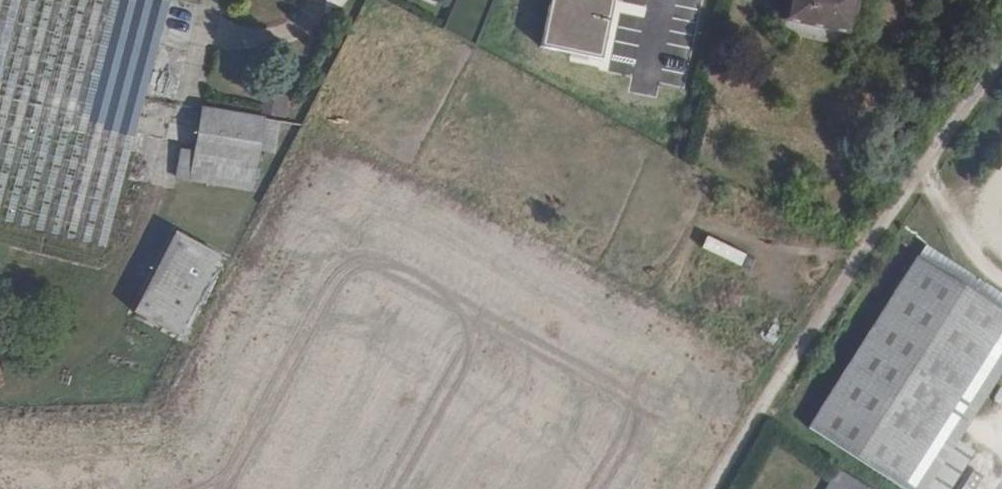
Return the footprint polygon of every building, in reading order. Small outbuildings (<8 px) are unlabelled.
[(163,0),(17,0),(0,65),(0,222),(105,250),(169,1),(163,0)] [(17,0),(0,0),(0,65),(17,0)] [(262,119),(200,110),(190,178),(251,189),(262,119)] [(219,254),(175,231),(135,309),(177,332),(219,254)] [(919,254),(805,419),(896,482),(1001,327),(1001,311),(919,254)] [(841,475),(832,488),(862,488),(841,475)]
